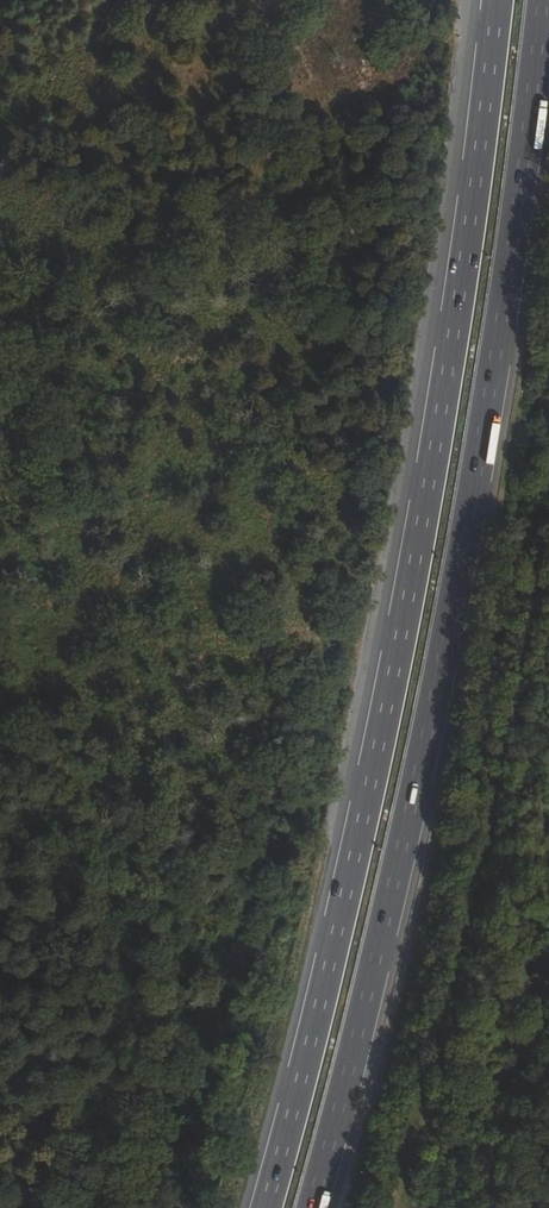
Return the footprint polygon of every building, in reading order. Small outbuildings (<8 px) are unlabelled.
[(488,494),(488,469),(480,469),(479,494),(488,494)] [(483,518),(485,496),(476,495),(474,517),(483,518)]
